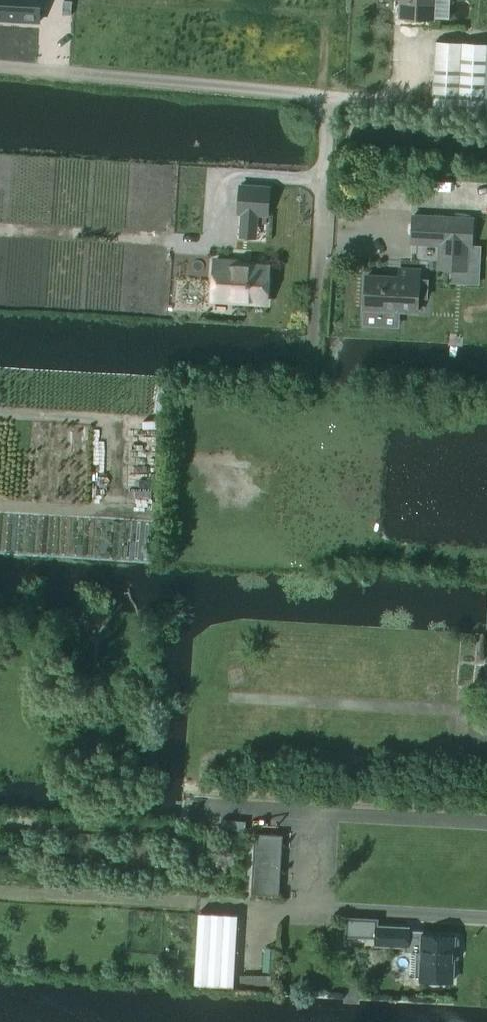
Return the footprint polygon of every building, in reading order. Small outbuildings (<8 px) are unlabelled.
[(41,2),(41,0),(0,0),(0,20),(40,22),(41,2)] [(401,18),(434,20),(435,0),(402,0),(401,18)] [(436,43),(432,114),(486,117),(486,45),(436,43)] [(238,184),(236,214),(240,214),(258,215),(268,216),(270,186),(238,184)] [(413,217),(412,244),(440,245),(439,269),(466,271),(468,247),(472,247),(473,220),(413,217)] [(213,258),(210,303),(268,307),(271,264),(241,262),(241,260),(213,258)] [(419,286),(420,271),(400,270),(399,278),(367,277),(365,310),(384,311),(383,316),(398,317),(399,311),(418,312),(418,298),(427,298),(427,287),(419,286)] [(279,895),(282,836),(254,835),(251,894),(279,895)] [(199,913),(195,985),(234,988),(238,915),(199,913)] [(422,937),(409,937),(409,929),(377,927),(375,927),(375,921),(347,920),(347,937),(377,938),(376,945),(407,947),(407,951),(411,951),(410,977),(421,977),(420,980),(452,982),(453,961),(456,961),(459,959),(460,941),(457,938),(422,936),(422,937)] [(265,950),(263,972),(274,973),(275,951),(265,950)] [(242,976),(242,986),(274,987),(274,976),(242,976)]
